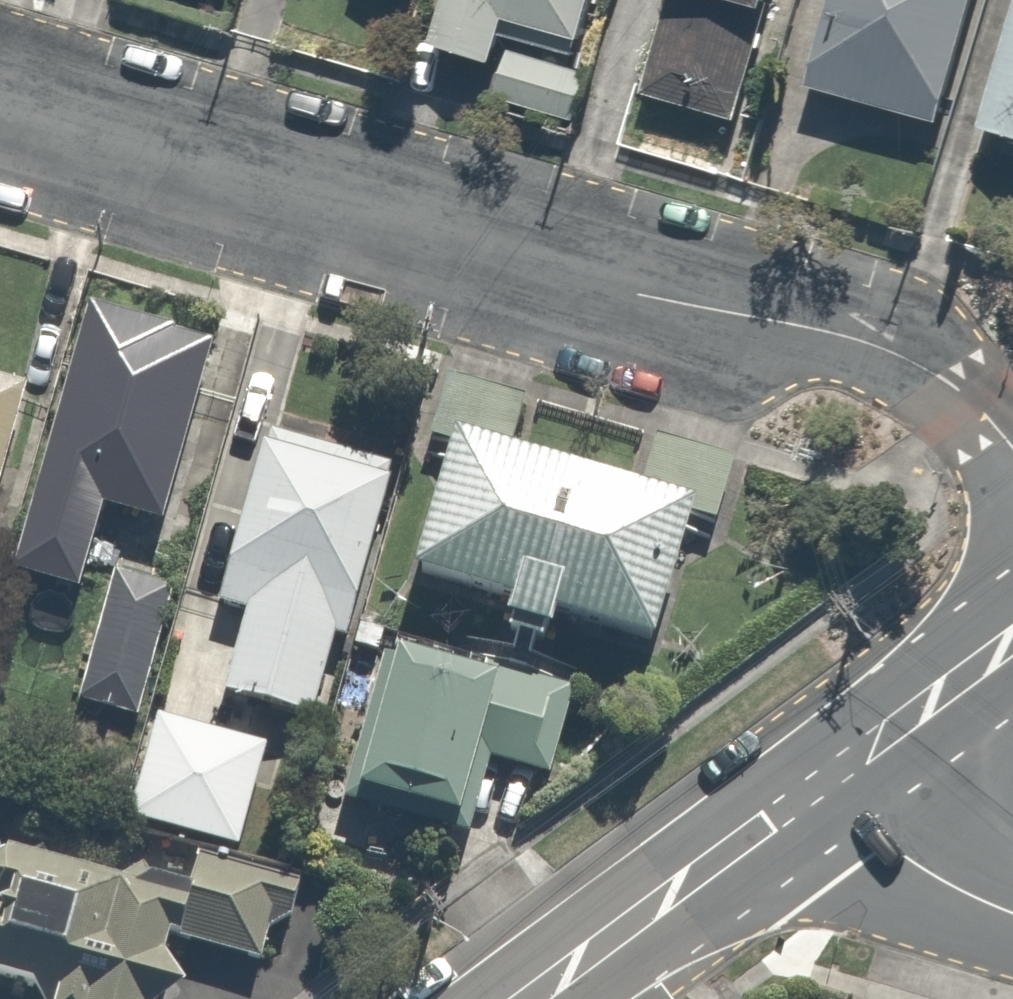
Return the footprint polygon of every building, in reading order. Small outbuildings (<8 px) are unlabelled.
[(442,57),(507,75),(496,114),(581,137),(618,0),(458,0),(442,57)] [(635,106),(751,142),(794,0),(668,0),(635,106)] [(809,96),(950,139),(992,0),(839,0),(809,96)] [(988,149),(1012,157),(1012,61),(988,149)] [(158,379),(68,426),(26,576),(74,589),(95,513),(173,535),(212,394),(158,379)] [(6,520),(40,398),(0,386),(0,518),(6,520)] [(643,503),(459,457),(422,604),(515,627),(504,669),(373,636),(350,731),(365,735),(346,810),(470,841),(488,767),(553,783),(577,686),(566,683),(579,630),(665,651),(696,527),(726,534),(745,459),(659,437),(643,503)] [(397,474),(274,439),(223,618),(248,625),(225,705),(316,731),(339,649),(347,651),(397,474)] [(177,596),(114,578),(79,701),(141,719),(177,596)] [(278,750),(166,722),(140,824),(252,852),(278,750)] [(4,858),(0,858),(0,996),(12,998),(203,998),(193,996),(205,954),(277,975),(299,898),(195,868),(183,909),(4,858)]
